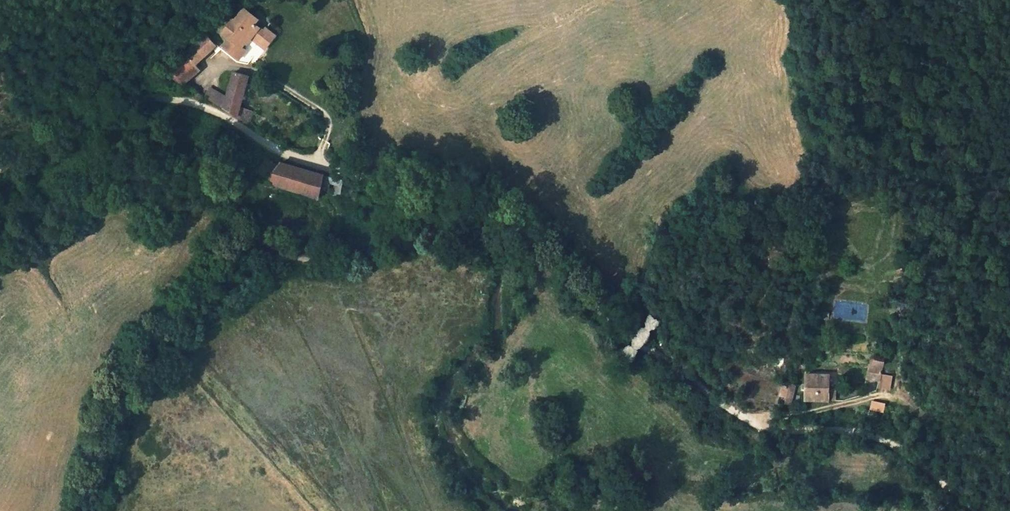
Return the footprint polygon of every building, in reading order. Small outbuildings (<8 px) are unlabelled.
[(247,30),(258,17),(247,9),(236,19),(247,30)] [(258,17),(247,30),(265,46),(274,36),(279,40),(285,34),(278,28),(276,31),(258,17)] [(167,73),(185,85),(190,80),(201,71),(196,65),(221,41),(226,46),(237,57),(248,46),(228,27),(231,24),(221,18),(209,33),(167,73)] [(247,30),(236,19),(231,24),(228,27),(248,46),(258,54),(265,46),(247,30)] [(270,52),(279,40),(274,36),(265,46),(258,54),(264,59),(270,52)] [(237,57),(226,46),(221,51),(233,62),(237,57)] [(248,46),(237,57),(247,65),(244,69),(251,74),(258,66),(252,61),(258,54),(248,46)] [(264,59),(258,54),(252,61),(258,66),(264,59)] [(236,74),(228,103),(226,110),(249,123),(250,114),(242,109),(250,78),(236,74)] [(199,86),(190,80),(185,85),(196,92),(199,86)] [(226,110),(228,103),(207,90),(204,96),(212,101),(226,110)] [(282,189),(294,192),(301,170),(283,164),(281,163),(270,180),(278,188),(282,189)] [(305,171),(301,170),(294,192),(299,194),(305,171)] [(330,177),(305,171),(299,194),(317,200),(319,194),(329,193),(330,177)] [(330,177),(329,193),(339,193),(345,182),(330,177)] [(676,283),(687,291),(692,285),(681,276),(676,283)] [(679,303),(668,294),(664,300),(674,308),(679,303)] [(665,321),(654,313),(650,318),(660,327),(665,321)] [(647,345),(651,340),(640,331),(636,337),(638,339),(647,345)] [(635,362),(638,358),(626,349),(623,353),(635,362)] [(870,382),(880,382),(883,370),(870,369),(870,382)] [(809,401),(838,403),(840,392),(832,392),(832,377),(810,376),(809,401)] [(781,383),(778,399),(791,402),(795,386),(781,383)] [(870,404),(870,411),(883,413),(885,405),(870,404)]
